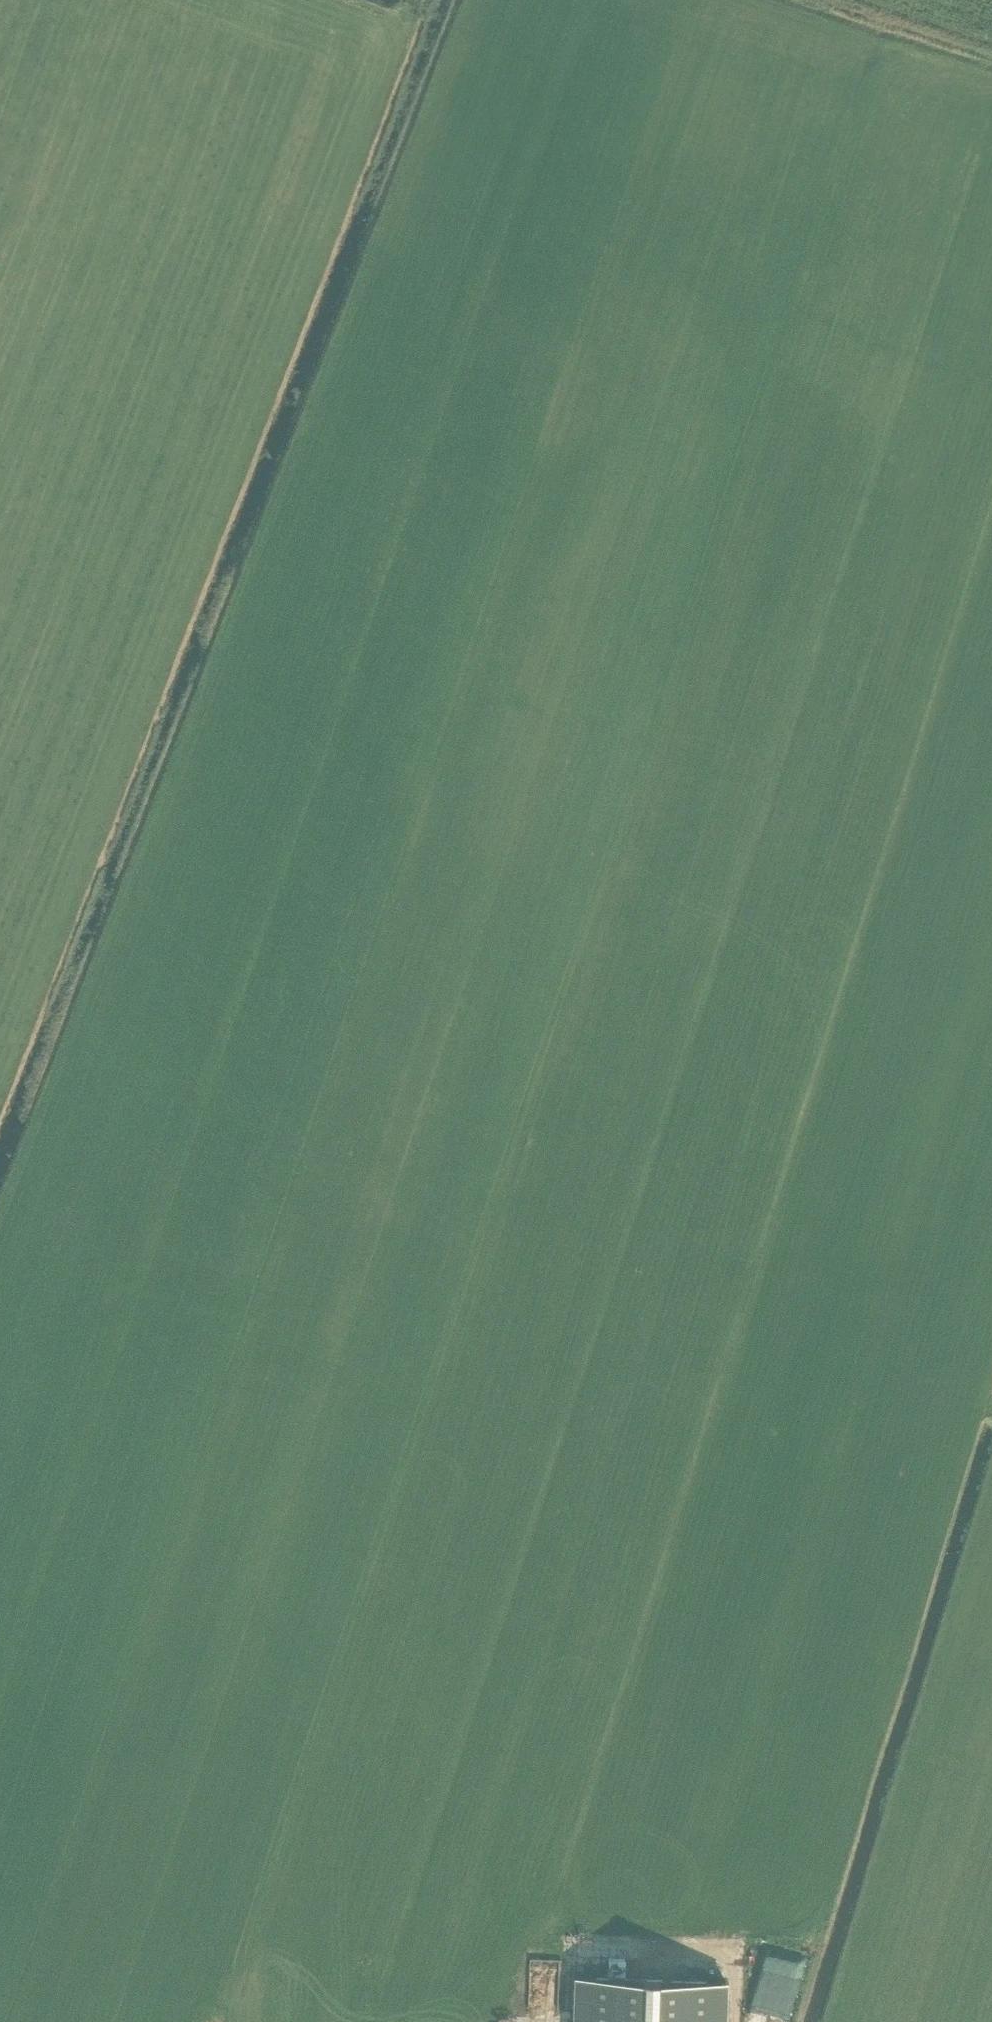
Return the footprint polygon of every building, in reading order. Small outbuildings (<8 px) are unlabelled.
[(574,1976),(572,2021),(727,2021),(729,1981),(574,1976)]
